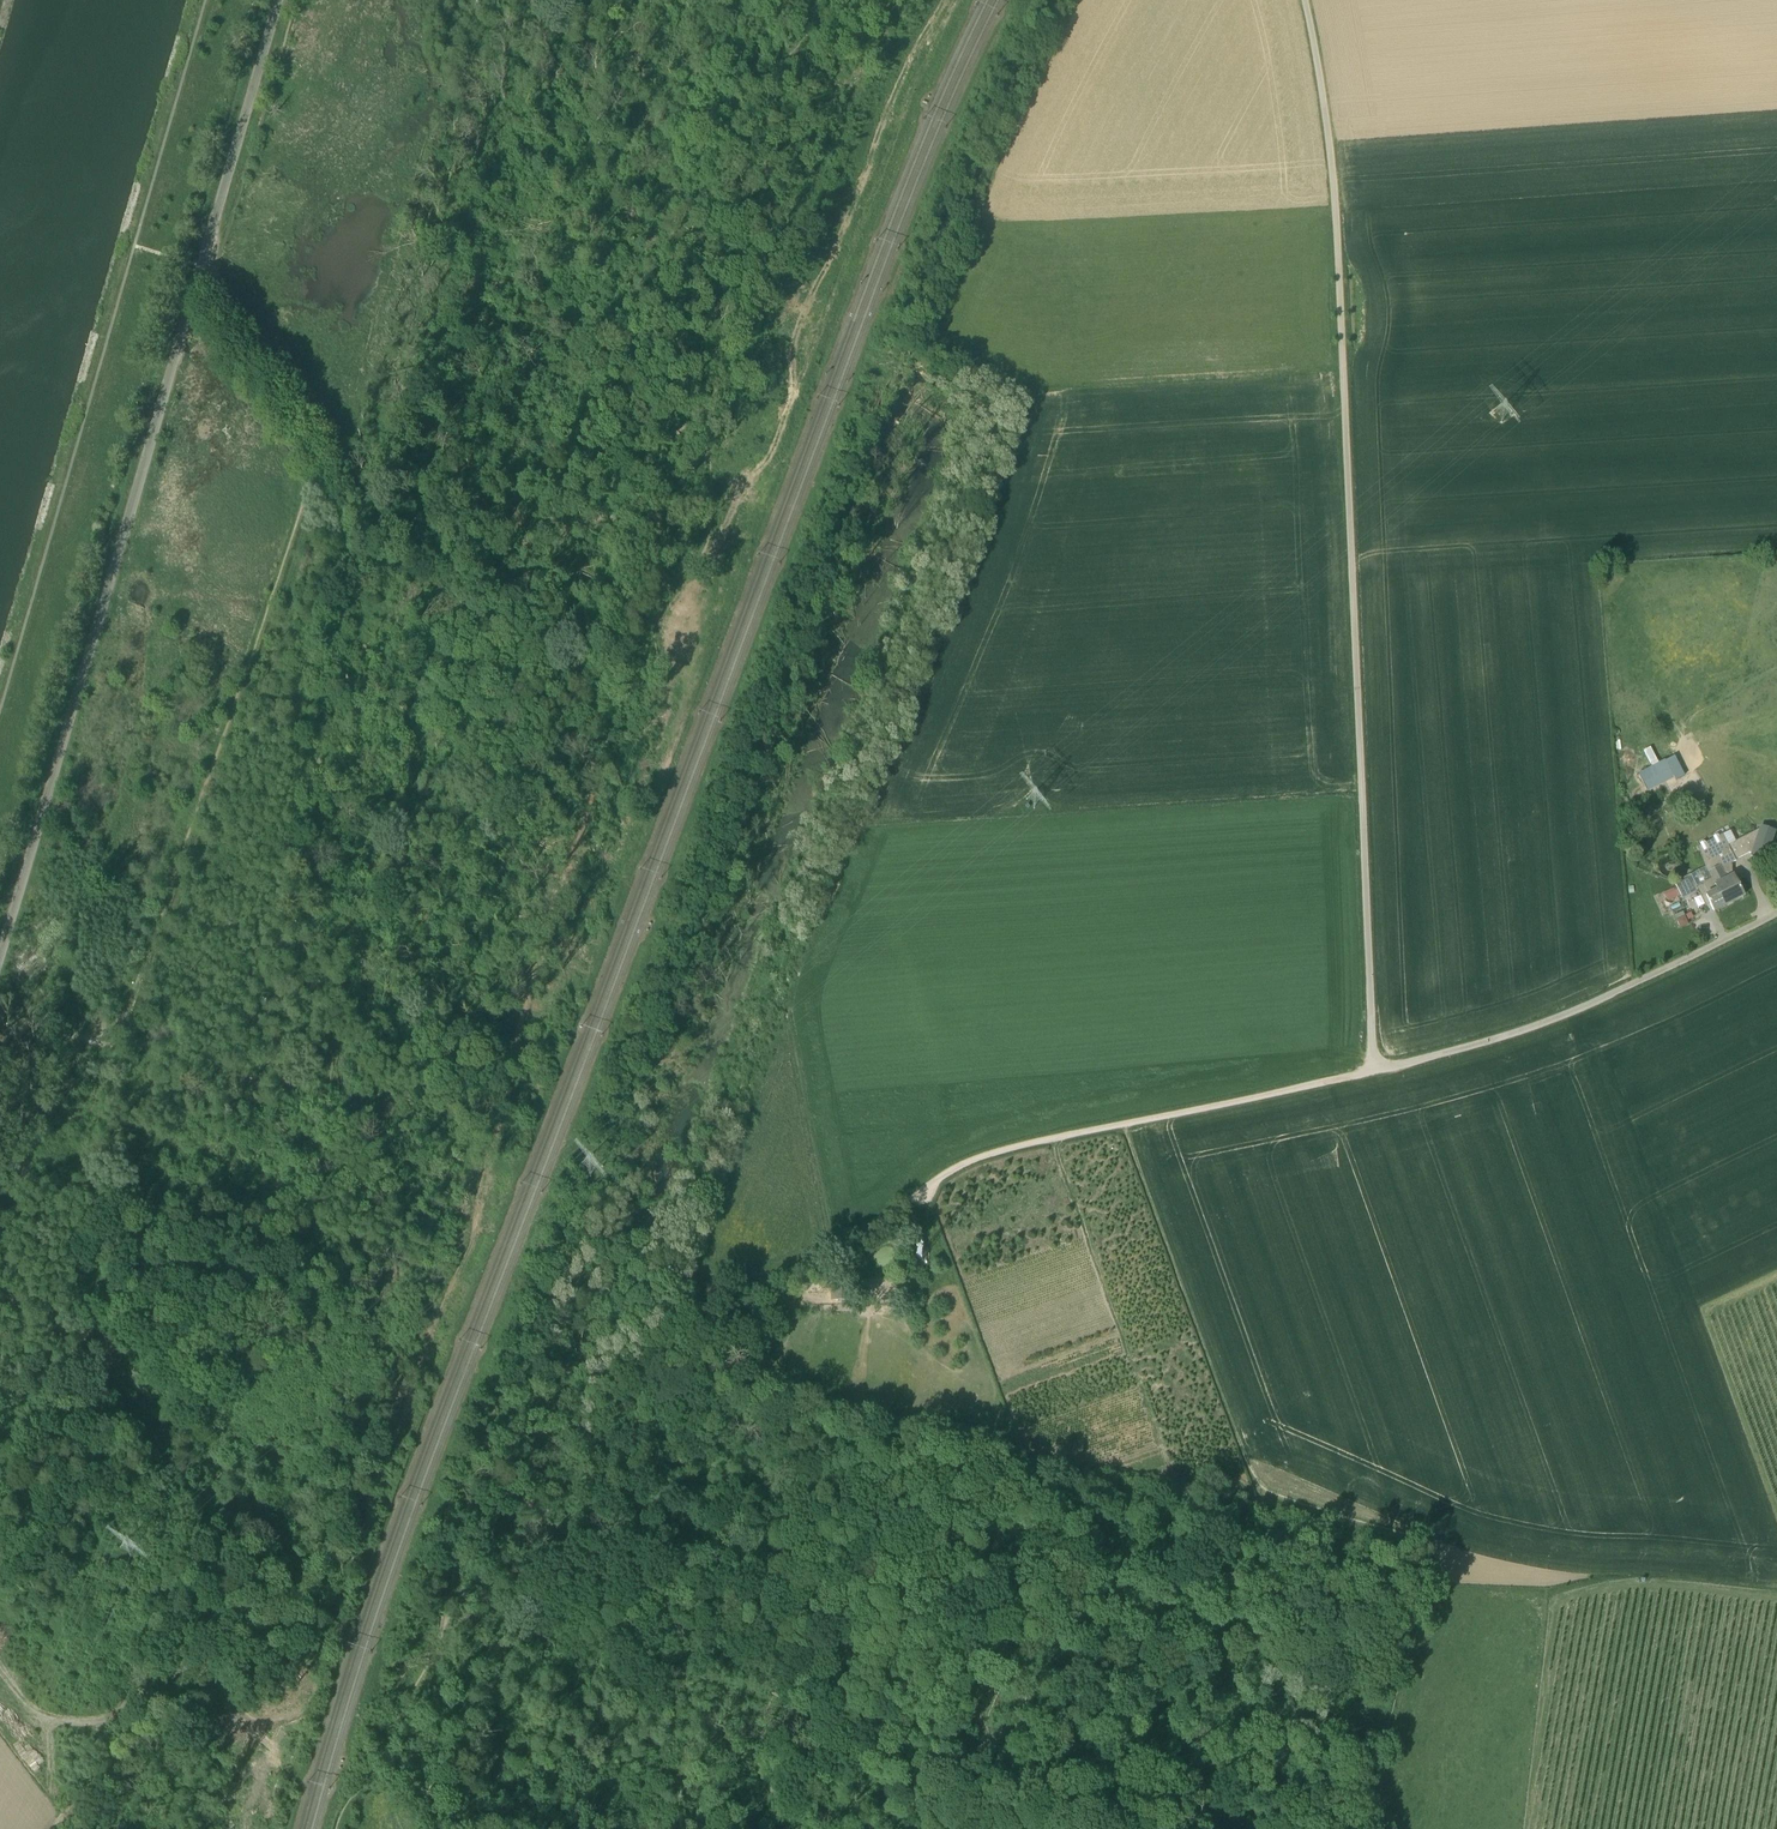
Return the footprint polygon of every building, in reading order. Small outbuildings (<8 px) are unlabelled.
[(1639,772),(1648,792),(1684,775),(1675,755),(1639,772)] [(1774,831),(1761,827),(1759,830),(1752,854),(1751,856),(1765,860),(1774,831)] [(1738,885),(1733,875),(1732,876),(1729,871),(1730,870),(1729,868),(1730,864),(1736,861),(1735,860),(1749,852),(1752,854),(1759,830),(1729,846),(1723,834),(1697,847),(1712,879),(1713,879),(1725,905),(1728,904),(1728,905),(1733,903),(1732,901),(1744,895),(1738,885)] [(768,879),(771,870),(762,868),(759,877),(768,879)] [(1690,874),(1683,878),(1674,882),(1681,896),(1697,888),(1696,887),(1697,887),(1690,874)] [(1714,911),(1725,905),(1713,879),(1712,879),(1697,887),(1696,887),(1697,888),(1705,905),(1706,904),(1705,903),(1709,901),(1714,911)] [(832,1298),(849,1298),(849,1282),(832,1283),(832,1298)]
